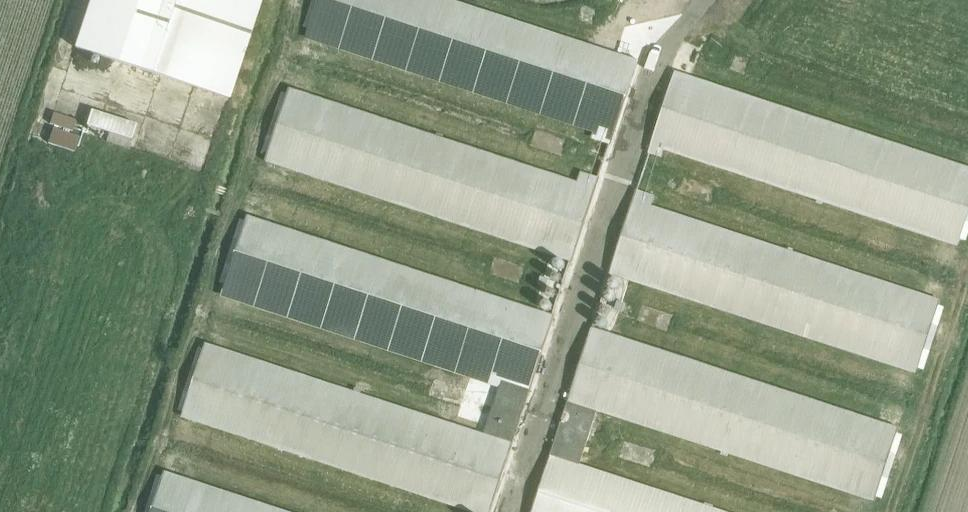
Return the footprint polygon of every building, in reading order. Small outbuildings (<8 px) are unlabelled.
[(74,54),(229,106),(264,0),(92,0),(74,54)] [(444,0),(324,0),(312,37),(617,137),(641,64),(444,0)] [(677,78),(653,152),(963,250),(967,235),(967,170),(677,78)] [(598,194),(293,91),(268,164),(574,267),(598,194)] [(945,306),(635,204),(611,278),(920,380),(945,306)] [(558,321),(250,219),(227,290),(535,392),(558,321)] [(900,434),(593,334),(569,405),(877,506),(900,434)] [(208,347),(184,420),(464,511),(493,511),(514,447),(208,347)] [(554,461),(538,511),(709,511),(554,461)] [(169,474),(157,511),(282,511),(169,474)]
